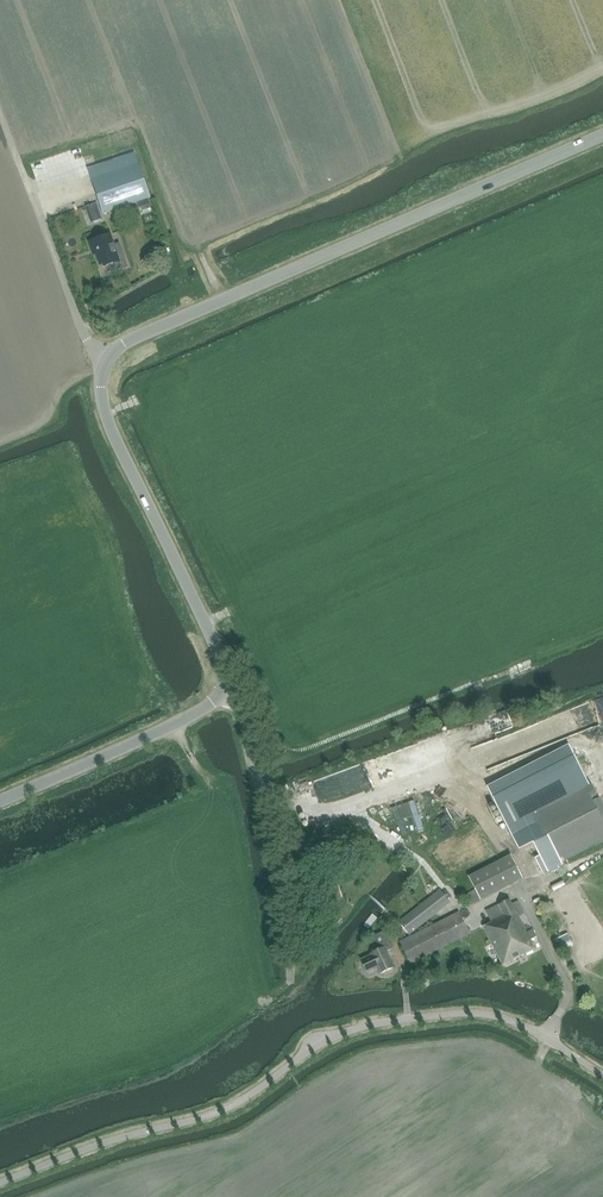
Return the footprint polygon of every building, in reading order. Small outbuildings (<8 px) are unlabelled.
[(150,198),(135,153),(88,169),(90,175),(92,180),(103,214),(150,198)] [(148,199),(137,203),(139,208),(150,204),(148,199)] [(88,203),(93,217),(100,214),(95,201),(88,203)] [(150,205),(142,208),(144,214),(152,211),(150,205)] [(108,263),(109,265),(119,262),(110,235),(90,242),(92,250),(95,249),(101,265),(108,263)] [(519,817),(507,823),(518,843),(530,837),(547,870),(602,841),(602,822),(583,784),(519,817)] [(523,879),(511,855),(468,876),(475,890),(464,895),(470,907),(510,885),(523,879)] [(409,935),(450,903),(440,890),(399,922),(409,935)] [(530,939),(535,937),(536,936),(533,930),(527,933),(518,917),(524,913),(517,900),(511,903),(509,899),(486,911),(492,923),(483,927),(503,965),(535,949),(530,939)] [(410,963),(469,933),(459,913),(400,943),(410,963)] [(371,937),(375,945),(377,950),(371,953),(372,955),(361,960),(367,972),(377,967),(380,973),(393,967),(386,952),(392,949),(384,931),(371,937)]
